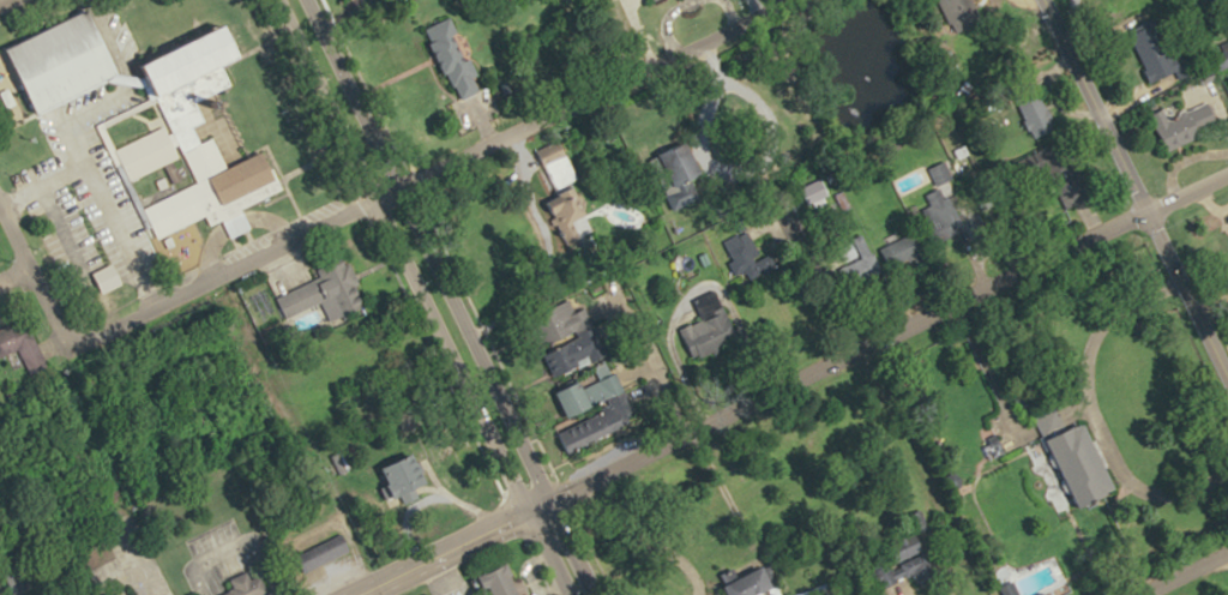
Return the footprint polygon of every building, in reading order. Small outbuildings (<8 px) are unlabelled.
[(42,113),(122,74),(92,10),(11,47),(42,113)] [(483,85),(447,18),(423,31),(459,98),(483,85)] [(145,209),(198,182),(185,155),(132,181),(116,150),(169,125),(142,65),(230,22),(249,61),(228,72),(234,85),(197,103),(229,169),(264,152),(278,184),(194,223),(161,241),(145,209)] [(1193,69),(1184,47),(1176,50),(1167,27),(1135,40),(1153,85),(1193,69)] [(1020,106),(1035,139),(1057,129),(1042,96),(1020,106)] [(1166,109),(1151,115),(1165,151),(1222,128),(1211,100),(1169,117),(1166,109)] [(543,160),(557,190),(579,180),(566,150),(543,160)] [(928,168),(936,187),(955,179),(948,160),(928,168)] [(934,241),(964,233),(962,225),(971,223),(967,207),(959,210),(957,201),(948,203),(944,188),(926,193),(930,207),(926,208),(934,241)] [(744,282),(773,268),(755,231),(726,245),(744,282)] [(311,268),(316,280),(277,295),(286,317),(325,302),(332,321),(367,308),(347,255),(311,268)] [(694,300),(703,322),(684,330),(697,359),(736,343),(714,292),(694,300)] [(559,340),(591,329),(583,307),(551,318),(559,340)] [(29,323),(0,333),(0,357),(20,350),(29,376),(46,369),(29,323)] [(579,368),(606,357),(595,331),(575,339),(580,353),(574,356),(579,368)] [(560,393),(570,419),(596,409),(586,383),(560,393)] [(1092,424),(1052,440),(1080,510),(1119,494),(1092,424)] [(386,472),(400,501),(434,484),(421,456),(386,472)] [(307,572),(349,552),(341,535),(299,555),(307,572)] [(513,562),(483,574),(492,594),(527,594),(513,562)] [(762,594),(780,586),(771,564),(733,581),(739,594),(762,594)]
